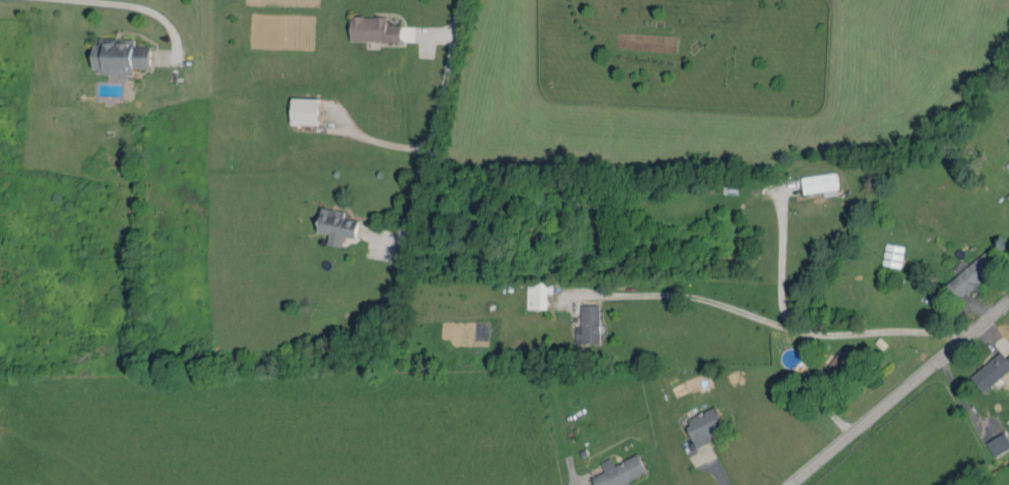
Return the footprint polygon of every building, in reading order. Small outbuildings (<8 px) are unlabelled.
[(392,21),(381,21),(381,12),(343,12),(343,37),(392,37),(392,21)] [(142,42),(128,42),(128,36),(83,36),(83,69),(126,69),(126,63),(142,63),(142,42)] [(817,187),(818,192),(833,190),(829,168),(795,173),(797,190),(817,187)] [(1001,193),(1008,202),(1008,184),(1001,193)] [(320,240),(334,243),(336,232),(349,234),(351,217),(338,215),(339,207),(313,203),(309,227),(322,230),(320,240)] [(594,301),(575,301),(574,339),(593,340),(594,301)] [(977,388),(985,380),(990,386),(1008,368),(1008,367),(1006,363),(1008,360),(1008,351),(1006,348),(1000,354),(993,347),(964,374),(977,388)] [(677,415),(687,441),(720,430),(710,403),(677,415)] [(988,454),(1007,444),(999,429),(980,439),(988,454)] [(632,450),(608,461),(605,454),(594,459),(598,468),(585,474),(590,484),(605,484),(640,468),(632,450)]
